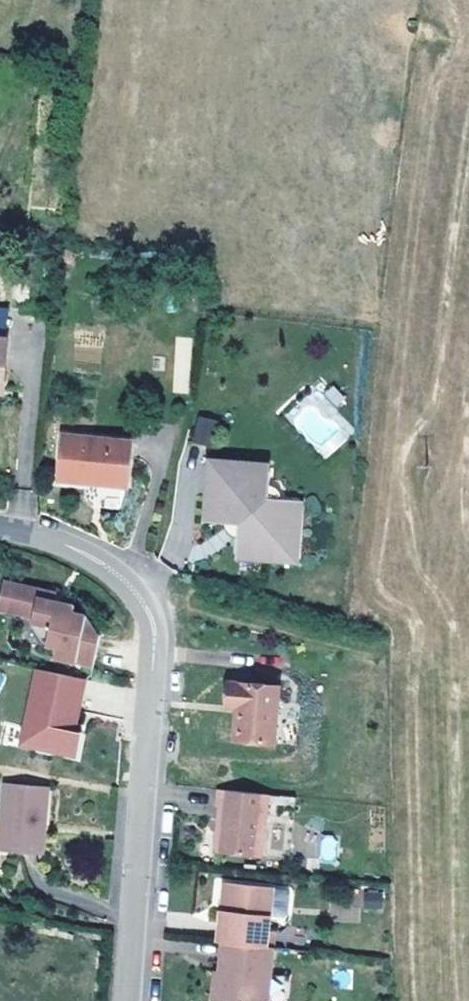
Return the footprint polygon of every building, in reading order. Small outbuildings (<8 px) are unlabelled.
[(9,310),(0,309),(0,340),(7,340),(9,310)] [(175,336),(172,393),(188,393),(192,337),(175,336)] [(335,408),(345,400),(327,378),(284,413),(322,459),(355,433),(335,408)] [(197,415),(190,441),(209,445),(215,420),(197,415)] [(128,479),(132,440),(63,434),(59,480),(98,484),(98,476),(128,479)] [(293,528),(295,500),(281,499),(269,498),(270,484),(271,471),(216,466),(212,521),(225,522),(238,523),(238,537),(237,550),(264,552),(265,543),(268,543),(271,543),(273,542),(276,541),(278,539),(280,537),(282,535),(283,532),(284,530),(285,527),(293,528)] [(127,486),(128,479),(98,476),(98,484),(127,486)] [(271,485),(270,484),(269,498),(281,499),(282,497),(281,494),(281,493),(280,491),(278,489),(277,487),(275,486),(274,485),(271,485)] [(298,564),(304,501),(295,500),(293,528),(285,527),(284,530),(283,532),(282,535),(280,537),(278,539),(276,541),(273,542),(271,543),(268,543),(265,543),(264,552),(237,550),(236,559),(298,564)] [(238,537),(238,523),(225,522),(225,524),(225,527),(226,529),(227,531),(229,532),(230,534),(232,535),(233,536),(235,536),(238,537)] [(87,615),(74,612),(76,605),(63,602),(62,606),(55,605),(56,601),(57,593),(4,581),(0,599),(0,609),(34,615),(32,627),(42,642),(57,646),(55,656),(96,667),(101,635),(87,615)] [(77,724),(87,678),(38,668),(25,726),(36,729),(33,746),(77,755),(82,731),(72,729),(74,723),(77,724)] [(275,742),(279,686),(234,682),(232,706),(238,706),(235,739),(275,742)] [(33,746),(36,729),(25,726),(21,744),(33,746)] [(41,831),(42,821),(45,822),(48,787),(5,784),(0,849),(43,852),(45,832),(41,831)] [(262,856),(268,800),(269,794),(219,789),(217,805),(220,806),(218,820),(220,820),(219,829),(216,835),(215,844),(217,851),(262,856)] [(295,807),(296,796),(269,794),(268,800),(286,802),(285,806),(295,807)] [(334,861),(336,836),(322,835),(320,860),(334,861)] [(273,889),(273,886),(230,882),(227,911),(222,910),(218,942),(223,942),(267,946),(270,915),(294,918),(298,914),(300,895),(297,891),(273,889)] [(227,911),(230,882),(224,882),(222,910),(227,911)] [(381,909),(384,893),(366,889),(363,906),(381,909)] [(275,947),(267,946),(223,942),(220,972),(223,973),(220,1000),(268,1000),(271,977),(275,947)] [(223,973),(220,972),(215,972),(212,1000),(214,1000),(220,1000),(223,973)] [(291,979),(271,977),(268,1000),(288,1000),(291,979)]
